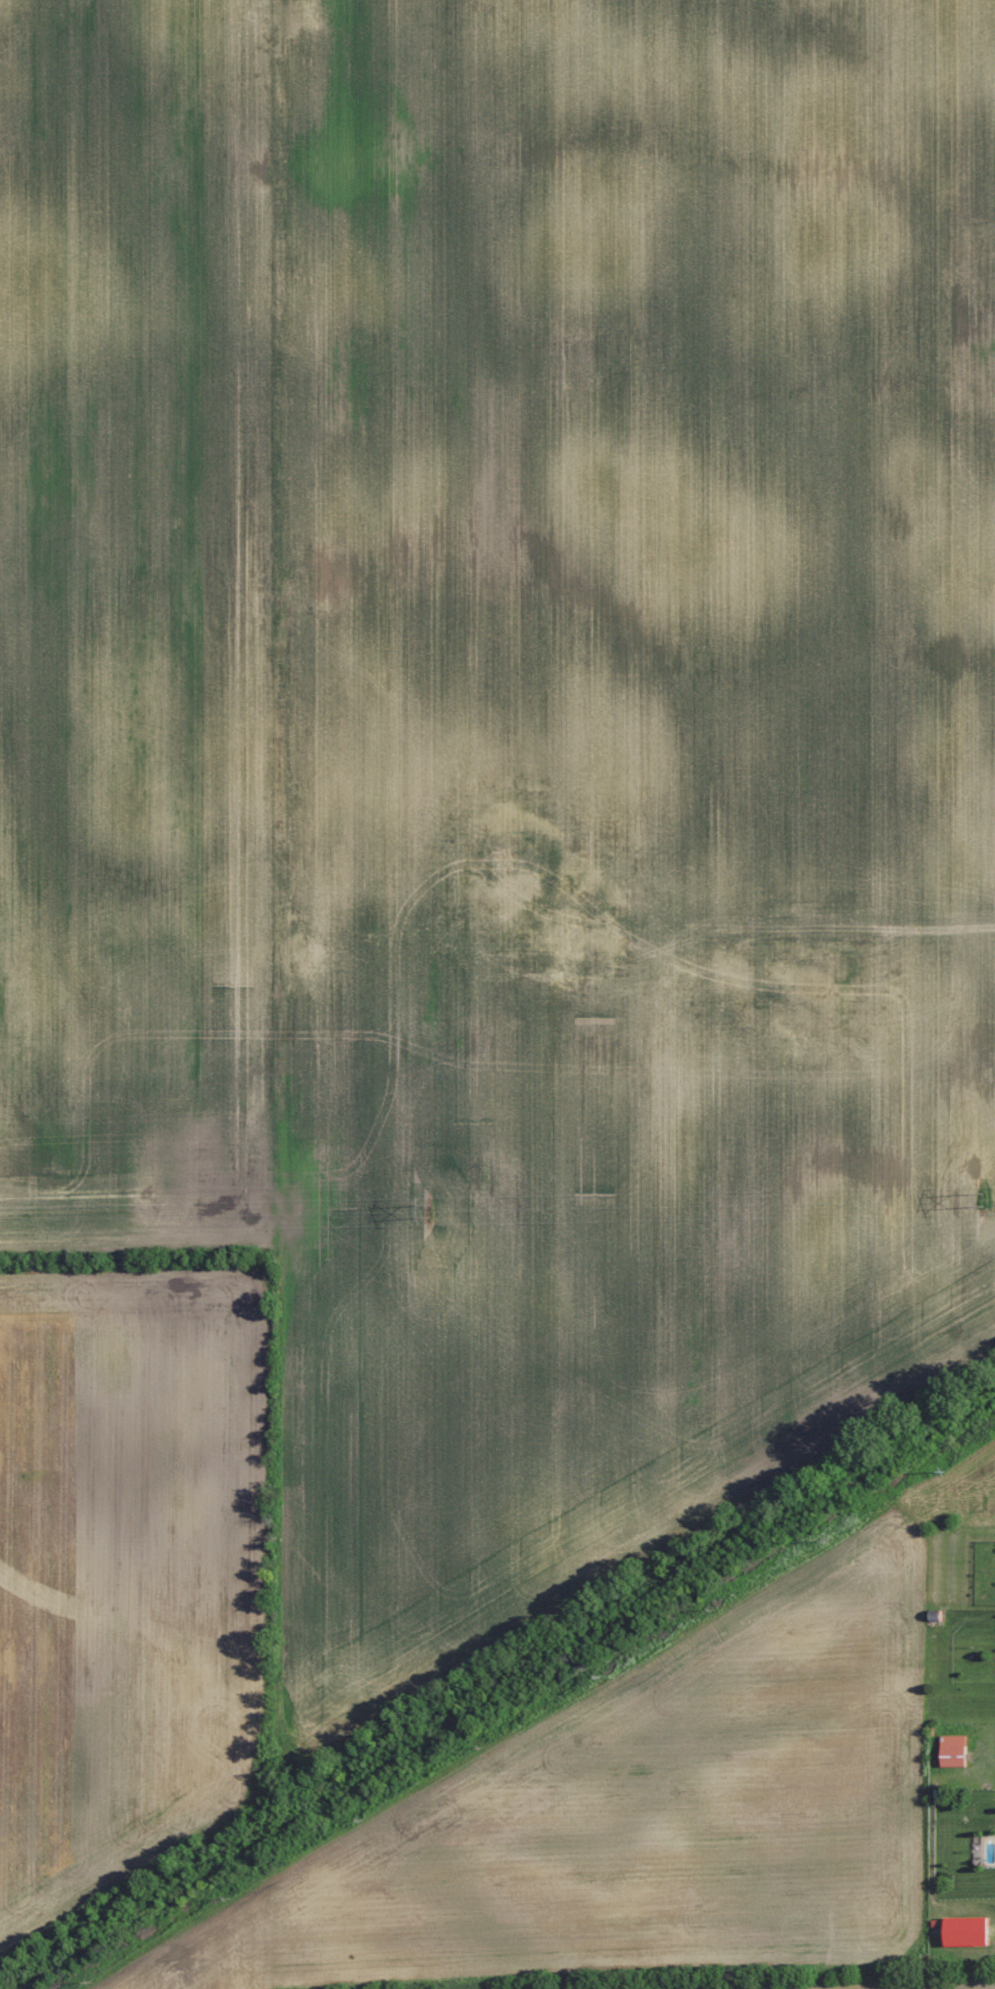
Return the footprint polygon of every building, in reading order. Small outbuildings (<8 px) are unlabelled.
[(944,1768),(968,1767),(967,1736),(943,1737),(944,1768)] [(992,1946),(991,1918),(947,1919),(948,1948),(992,1946)]
